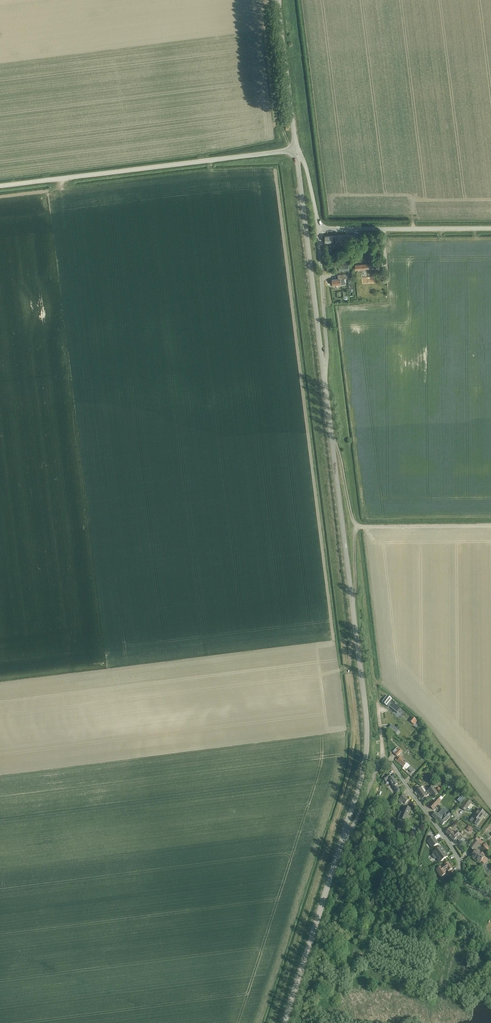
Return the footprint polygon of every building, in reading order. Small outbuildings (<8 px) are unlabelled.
[(338,244),(338,245),(342,245),(342,242),(358,241),(358,234),(349,235),(347,236),(347,235),(338,235),(338,243),(338,244)] [(338,243),(338,235),(337,235),(325,236),(325,242),(333,242),(333,247),(338,247),(338,245),(338,244),(338,243)] [(339,279),(332,279),(333,285),(335,284),(335,286),(338,286),(338,284),(345,283),(345,278),(347,278),(346,274),(338,275),(339,279)] [(387,696),(382,702),(389,708),(389,707),(397,713),(401,709),(395,704),(396,703),(391,700),(392,700),(387,696)] [(392,725),(389,728),(396,733),(398,730),(392,725)] [(399,756),(395,760),(403,767),(407,764),(404,760),(399,756)] [(389,775),(384,779),(386,782),(388,780),(389,780),(394,787),(398,784),(393,777),(391,778),(389,775)] [(433,787),(426,792),(422,787),(416,791),(422,799),(430,794),(431,795),(432,794),(434,797),(438,794),(433,787)] [(403,795),(398,801),(401,804),(402,802),(405,804),(408,800),(403,795)] [(463,795),(457,801),(460,803),(466,797),(463,795)] [(429,807),(433,810),(441,801),(437,798),(429,807)] [(465,811),(472,802),(468,799),(461,808),(465,811)] [(398,818),(406,821),(411,809),(405,806),(402,813),(401,812),(398,818)] [(432,815),(432,816),(436,819),(442,825),(445,821),(451,815),(447,812),(444,808),(438,814),(435,811),(432,815)] [(487,815),(479,809),(473,819),(475,820),(472,823),(477,826),(484,817),(485,818),(487,815)] [(446,832),(446,833),(450,837),(453,841),(455,839),(456,840),(458,839),(460,841),(459,843),(460,844),(463,842),(465,840),(463,839),(457,832),(454,834),(450,829),(446,832)] [(438,844),(434,837),(428,841),(433,848),(438,844)] [(475,840),(470,847),(475,851),(480,844),(475,840)] [(435,852),(434,853),(434,854),(432,855),(435,859),(437,858),(440,862),(448,857),(441,848),(437,850),(436,850),(435,851),(435,852)] [(484,857),(485,857),(477,850),(472,857),(480,863),(481,861),(484,857)] [(453,868),(448,862),(437,870),(442,877),(447,874),(446,871),(448,870),(449,871),(453,868)]
